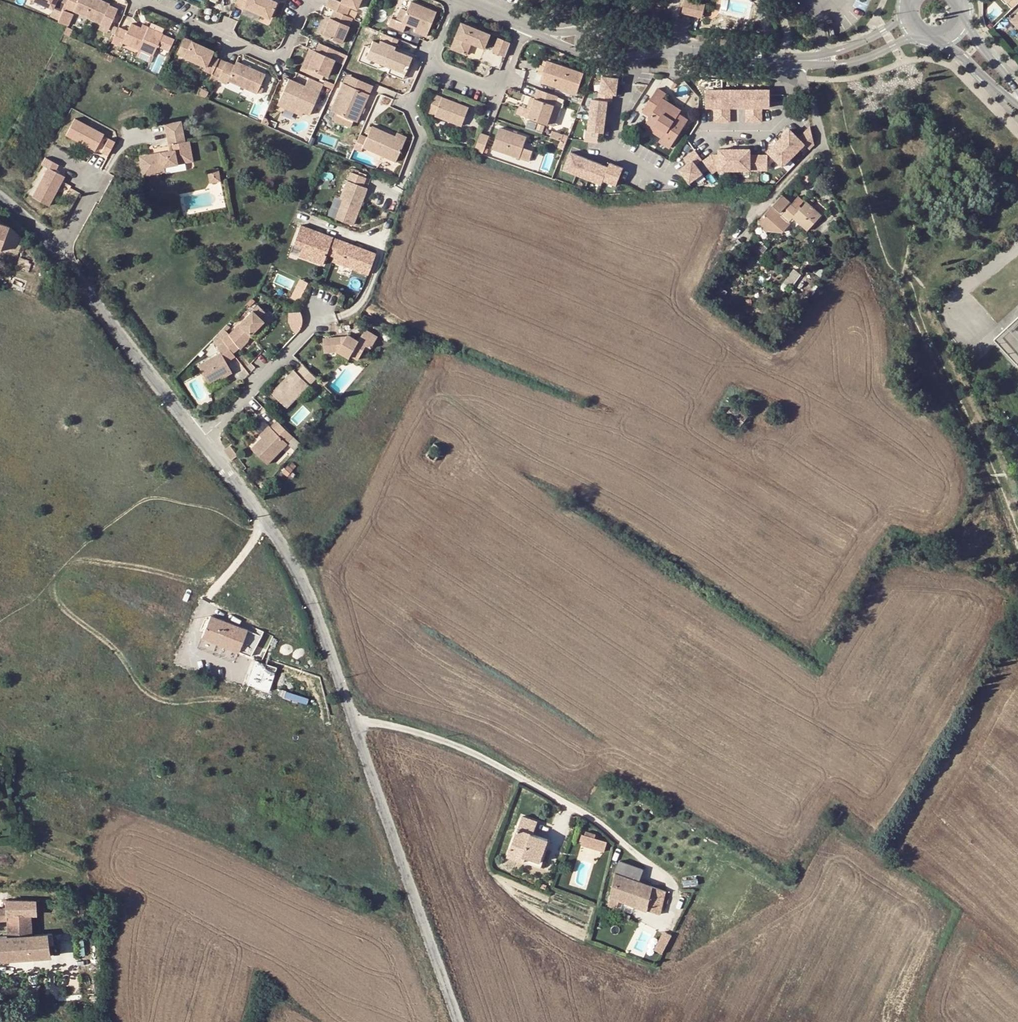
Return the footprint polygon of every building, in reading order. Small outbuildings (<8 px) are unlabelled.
[(62,11),(65,5),(67,0),(38,0),(62,11)] [(100,21),(100,22),(109,26),(117,7),(109,3),(109,2),(105,0),(67,0),(65,5),(62,11),(58,20),(67,24),(72,12),(68,10),(69,7),(100,21)] [(278,2),(274,0),(238,0),(235,5),(243,9),(244,7),(270,19),(278,2)] [(353,18),(361,0),(342,0),(341,2),(337,0),(329,0),(326,6),(335,10),(337,11),(353,18)] [(1017,7),(1017,0),(1007,0),(1016,9),(1017,7)] [(707,6),(686,1),(683,15),(703,19),(707,6)] [(407,26),(418,30),(428,34),(437,13),(410,2),(406,12),(402,23),(396,21),(391,19),(388,27),(404,34),(407,26)] [(331,17),(323,35),(341,43),(353,18),(337,11),(335,10),(331,17)] [(327,16),(319,33),(323,35),(331,17),(327,16)] [(109,26),(100,22),(98,27),(107,31),(109,26)] [(169,51),(174,40),(162,34),(163,33),(148,27),(147,30),(141,27),(132,23),(129,30),(119,26),(112,42),(122,46),(123,41),(152,55),(157,45),(169,51)] [(486,50),(491,36),(462,24),(452,49),(467,54),(471,44),(486,50)] [(187,50),(184,56),(206,66),(204,69),(220,77),(227,62),(212,55),(215,49),(185,35),(180,46),(187,50)] [(380,64),(390,68),(405,75),(412,59),(400,54),(394,51),(396,49),(399,41),(384,35),(380,45),(374,42),(371,49),(367,58),(380,64)] [(506,57),(511,43),(499,39),(494,53),(506,57)] [(326,71),(324,76),(330,79),(333,73),(328,71),(333,61),(344,65),(348,56),(319,43),(316,52),(310,63),(326,71)] [(177,52),(184,56),(187,50),(180,46),(177,52)] [(378,70),(380,64),(367,58),(371,49),(365,47),(359,62),(378,70)] [(310,49),(302,66),(324,76),(326,71),(310,63),(316,52),(310,49)] [(583,73),(548,60),(546,66),(542,75),(540,81),(576,95),(583,73)] [(237,61),(235,65),(227,62),(220,77),(219,79),(226,83),(229,77),(258,90),(265,74),(237,61)] [(542,75),(546,66),(541,64),(538,73),(542,75)] [(405,75),(390,68),(388,74),(403,81),(405,75)] [(617,70),(606,69),(605,76),(601,76),(598,99),(591,98),(587,130),(604,132),(608,101),(612,101),(613,94),(617,94),(619,78),(616,77),(617,70)] [(347,77),(343,86),(368,98),(372,89),(347,77)] [(282,102),(306,114),(313,117),(327,87),(312,80),(308,88),(291,81),(282,102)] [(330,113),(334,115),(352,123),(355,125),(368,98),(343,86),(330,113)] [(769,88),(706,88),(706,106),(714,106),(714,120),(729,120),(729,106),(746,106),(746,120),(762,120),(762,105),(769,105),(769,88)] [(650,117),(647,121),(665,133),(661,139),(660,142),(670,148),(688,121),(678,114),(661,103),(662,100),(666,95),(657,89),(642,111),(650,117)] [(462,128),(469,109),(436,96),(429,113),(436,116),(436,117),(462,128)] [(556,106),(537,99),(533,111),(530,109),(526,108),(523,116),(549,126),(556,106)] [(661,103),(678,114),(680,111),(662,100),(661,103)] [(305,117),(306,114),(282,102),(280,106),(305,117)] [(349,130),(352,123),(334,115),(331,122),(349,130)] [(105,135),(75,120),(67,136),(96,151),(105,135)] [(661,139),(665,133),(647,121),(643,127),(661,139)] [(174,152),(138,159),(143,178),(164,173),(163,169),(186,164),(182,144),(184,143),(180,123),(164,127),(169,147),(173,146),(174,152)] [(812,146),(807,128),(796,139),(787,131),(766,153),(781,168),(802,145),(808,150),(812,146)] [(363,149),(395,164),(404,143),(394,139),(371,129),(366,140),(359,138),(353,151),(361,154),(363,149)] [(519,159),(526,138),(500,129),(492,149),(519,159)] [(485,153),(491,137),(483,134),(477,150),(485,153)] [(394,139),(404,143),(406,140),(396,135),(394,139)] [(116,143),(109,139),(102,152),(109,156),(116,143)] [(184,143),(182,144),(186,164),(193,163),(189,142),(184,143)] [(695,150),(684,157),(688,163),(680,169),(689,183),(703,173),(696,164),(702,159),(695,150)] [(767,170),(767,156),(749,156),(749,150),(718,150),(718,155),(711,155),(702,161),(711,174),(715,171),(767,170)] [(608,167),(570,151),(563,169),(601,184),(603,180),(616,185),(623,168),(610,162),(608,167)] [(60,166),(46,159),(43,166),(49,169),(34,199),(51,207),(66,178),(56,173),(60,166)] [(220,180),(218,168),(208,170),(210,182),(214,182),(220,180)] [(346,203),(338,225),(350,229),(363,192),(359,190),(362,182),(347,176),(344,185),(338,200),(346,203)] [(807,231),(820,215),(806,202),(799,211),(797,209),(802,202),(797,197),(781,215),(779,214),(789,202),(781,195),(772,205),(758,222),(769,231),(783,232),(791,224),(788,221),(792,218),(807,231)] [(338,225),(346,203),(338,200),(330,222),(338,225)] [(16,256),(23,238),(10,227),(0,223),(0,250),(16,256)] [(374,258),(298,230),(291,249),(300,253),(310,256),(307,265),(320,270),(324,259),(332,261),(340,264),(338,269),(366,279),(374,258)] [(310,256),(300,253),(297,261),(307,265),(310,256)] [(31,264),(17,259),(14,266),(29,272),(31,264)] [(299,277),(291,296),(299,299),(307,281),(299,277)] [(236,360),(233,357),(241,351),(242,352),(252,345),(254,341),(267,331),(263,326),(270,321),(263,313),(232,339),(227,334),(224,331),(211,344),(213,346),(223,358),(203,375),(216,390),(225,382),(227,385),(237,377),(229,366),(236,360)] [(300,313),(289,315),(289,323),(291,330),(297,335),(300,332),(302,330),(303,327),(303,325),(303,322),(303,320),(302,317),(301,315),(300,313)] [(992,340),(1017,365),(1017,317),(992,340)] [(361,343),(350,338),(324,341),(325,354),(339,353),(351,359),(353,357),(360,360),(367,347),(372,349),(378,337),(367,331),(361,343)] [(273,396),(288,411),(317,381),(304,369),(298,376),(295,373),(273,396)] [(272,432),(263,442),(254,452),(270,468),(289,447),(287,446),(293,439),(279,425),(272,432)] [(269,430),(261,439),(263,442),(272,432),(269,430)] [(425,456),(433,461),(441,450),(434,445),(425,456)] [(224,451),(232,461),(238,456),(230,446),(224,451)] [(283,472),(288,475),(292,470),(287,467),(283,472)] [(238,653),(244,637),(246,631),(209,615),(201,638),(238,653)] [(259,636),(246,631),(244,637),(256,642),(259,636)] [(268,691),(276,668),(255,661),(246,684),(268,691)] [(828,817),(836,821),(842,812),(834,807),(828,817)] [(508,856),(519,860),(521,855),(539,862),(547,840),(533,835),(537,823),(521,817),(508,856)] [(595,839),(596,835),(586,832),(585,836),(582,835),(580,842),(583,842),(582,846),(593,849),(595,839)] [(608,842),(595,839),(593,849),(605,852),(608,842)] [(538,867),(539,862),(521,855),(519,860),(538,867)] [(647,910),(653,887),(639,881),(643,869),(620,860),(616,872),(609,902),(617,906),(620,900),(647,910)] [(666,892),(653,887),(647,910),(660,915),(666,892)] [(37,915),(36,900),(6,901),(6,907),(0,907),(0,919),(8,919),(9,935),(32,934),(31,915),(37,915)] [(74,913),(85,912),(85,902),(84,901),(73,901),(74,913)] [(42,914),(37,915),(31,915),(32,934),(43,933),(42,914)] [(74,932),(56,933),(57,951),(75,950),(74,932)] [(0,936),(0,959),(51,956),(50,945),(50,933),(43,933),(32,934),(9,935),(0,936)]
